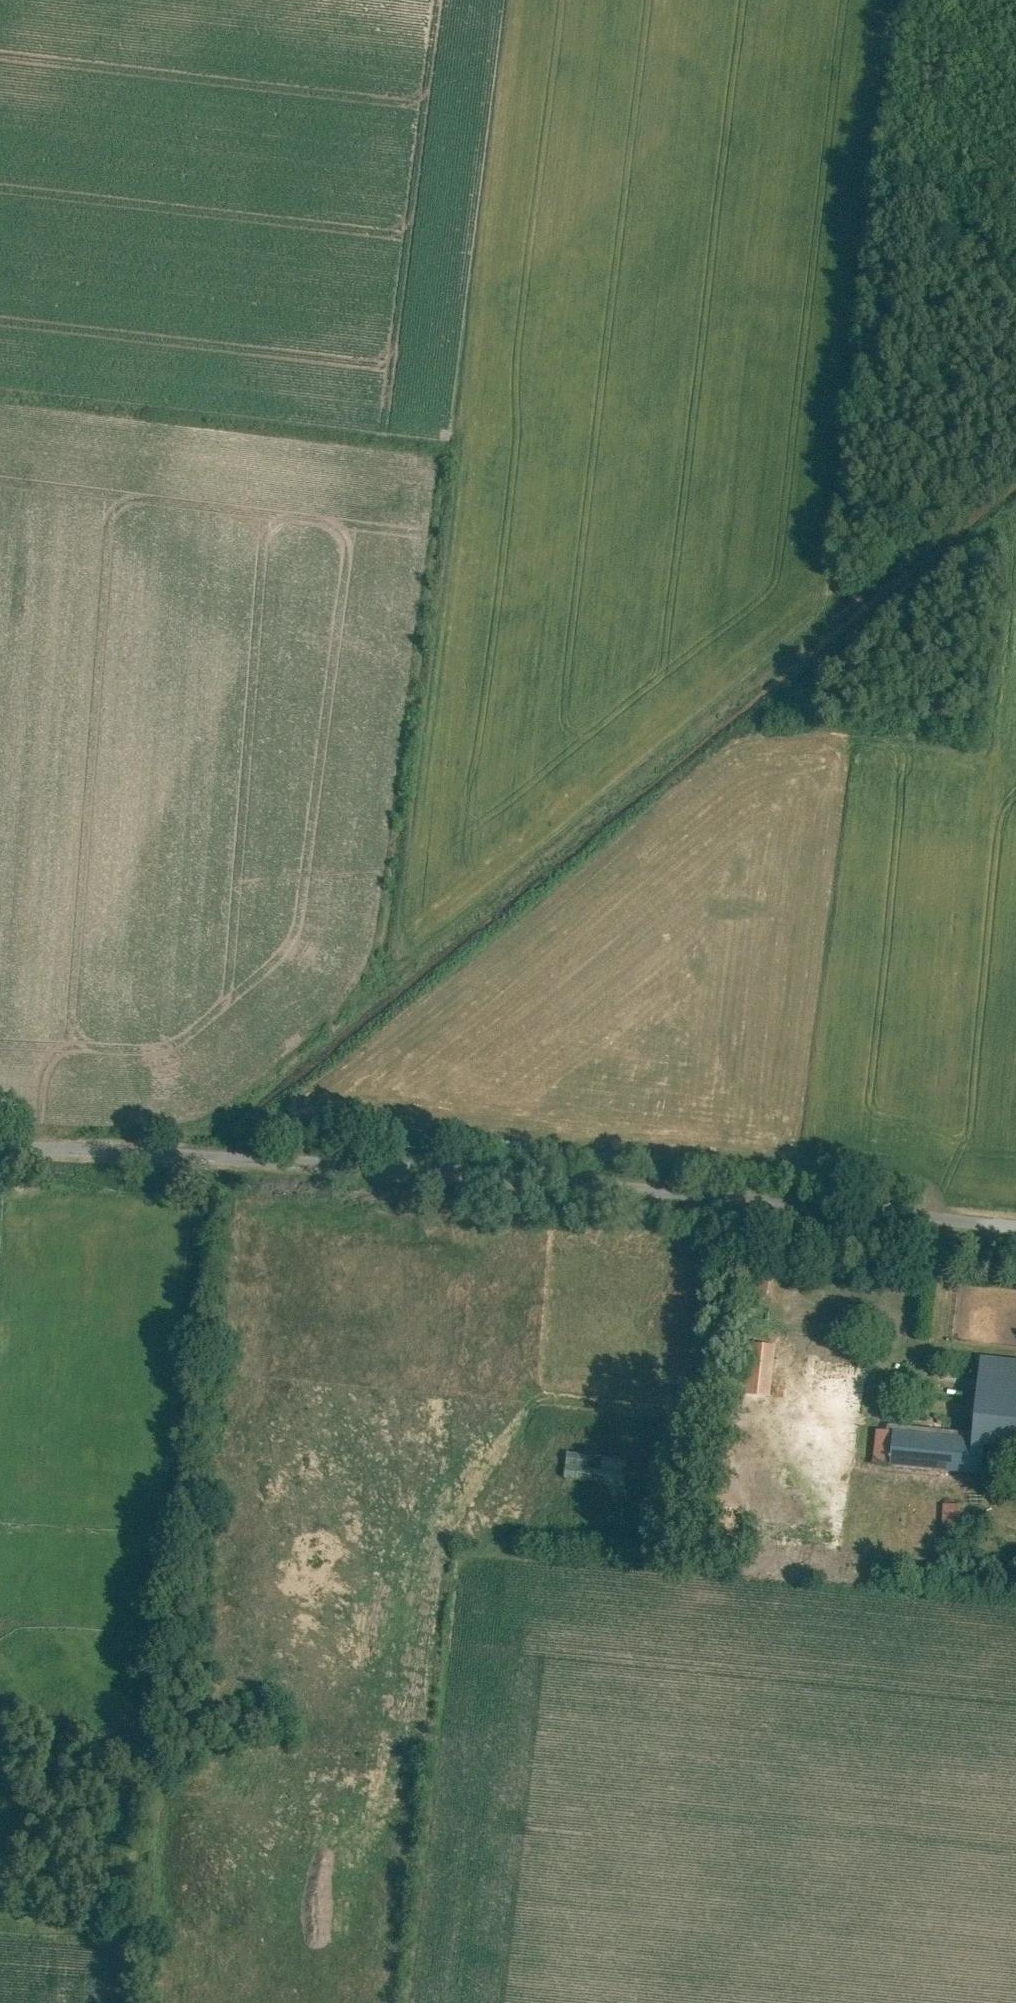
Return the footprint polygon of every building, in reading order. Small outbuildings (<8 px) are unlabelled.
[(773,1397),(780,1344),(756,1341),(748,1393),(773,1397)] [(848,1456),(996,1473),(997,1457),(1015,1459),(1015,1351),(961,1345),(952,1422),(854,1411),(848,1456)] [(569,1452),(569,1479),(604,1480),(605,1453),(569,1452)] [(629,1483),(629,1457),(606,1456),(606,1483),(629,1483)] [(963,1526),(963,1503),(944,1503),(944,1526),(963,1526)]
